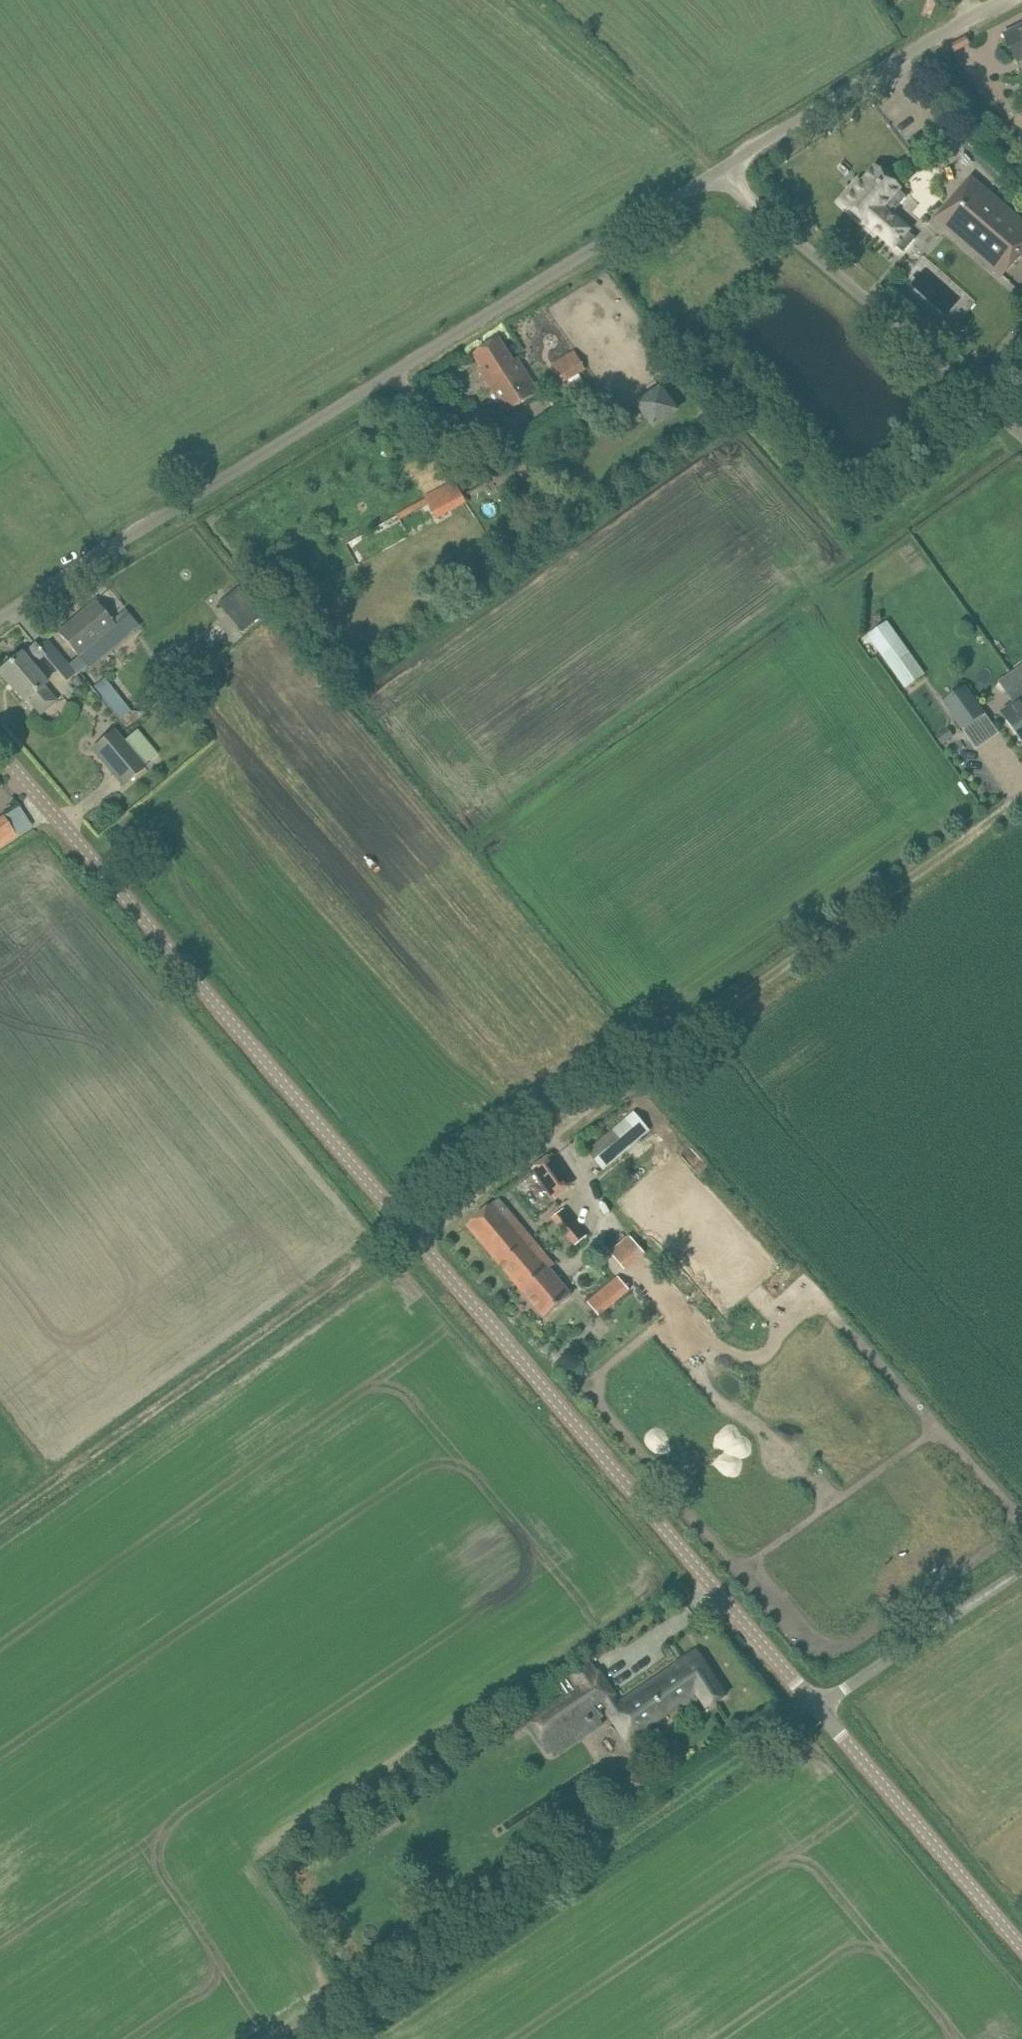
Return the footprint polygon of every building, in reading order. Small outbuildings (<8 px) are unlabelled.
[(1006,36),(1015,54),(1021,67),(1021,29),(1006,36)] [(859,180),(841,202),(894,248),(896,246),(904,253),(916,239),(908,232),(910,230),(892,214),(906,197),(899,190),(901,188),(876,167),(862,183),(859,180)] [(936,219),(1002,276),(1021,254),(1021,222),(971,178),(936,219)] [(479,368),(489,384),(508,413),(540,393),(518,358),(514,360),(500,338),(474,355),(481,366),(479,368)] [(553,365),(564,382),(584,369),(574,352),(553,365)] [(661,390),(640,405),(655,426),(676,410),(661,390)] [(346,546),(358,566),(437,522),(436,520),(467,503),(456,483),(346,546)] [(212,598),(244,633),(263,616),(237,587),(226,596),(220,590),(212,598)] [(55,634),(68,649),(76,658),(66,666),(75,676),(87,666),(78,656),(115,626),(95,601),(55,634)] [(218,624),(205,634),(211,641),(223,632),(218,624)] [(882,626),(868,636),(881,655),(896,645),(882,626)] [(0,672),(0,673),(24,702),(28,699),(40,714),(56,701),(43,686),(46,683),(31,666),(45,655),(45,654),(39,647),(36,643),(22,655),(22,654),(0,672)] [(167,648),(158,656),(168,668),(178,660),(167,648)] [(131,711),(103,677),(93,686),(120,720),(131,711)] [(964,728),(984,713),(966,687),(945,701),(964,728)] [(1002,711),(1021,739),(1021,698),(1002,711)] [(191,717),(182,705),(171,714),(181,726),(191,717)] [(948,729),(936,737),(941,744),(952,735),(948,729)] [(93,749),(124,785),(145,767),(114,731),(93,749)] [(4,816),(0,819),(0,847),(17,836),(4,816)] [(586,1152),(603,1170),(649,1131),(633,1113),(586,1152)] [(534,1168),(545,1185),(554,1197),(572,1185),(552,1156),(534,1168)] [(545,1317),(573,1294),(552,1269),(555,1266),(499,1199),(468,1226),(545,1317)] [(576,1245),(589,1235),(568,1206),(555,1216),(576,1245)] [(612,1251),(630,1270),(649,1252),(631,1232),(612,1251)] [(599,1316),(629,1292),(617,1279),(588,1302),(599,1316)] [(564,1696),(527,1722),(541,1743),(545,1741),(547,1744),(606,1705),(609,1710),(608,1710),(626,1740),(679,1705),(684,1713),(703,1701),(708,1708),(727,1696),(697,1650),(680,1661),(620,1702),(600,1672),(599,1673),(590,1660),(568,1674),(555,1683),(564,1696)]
